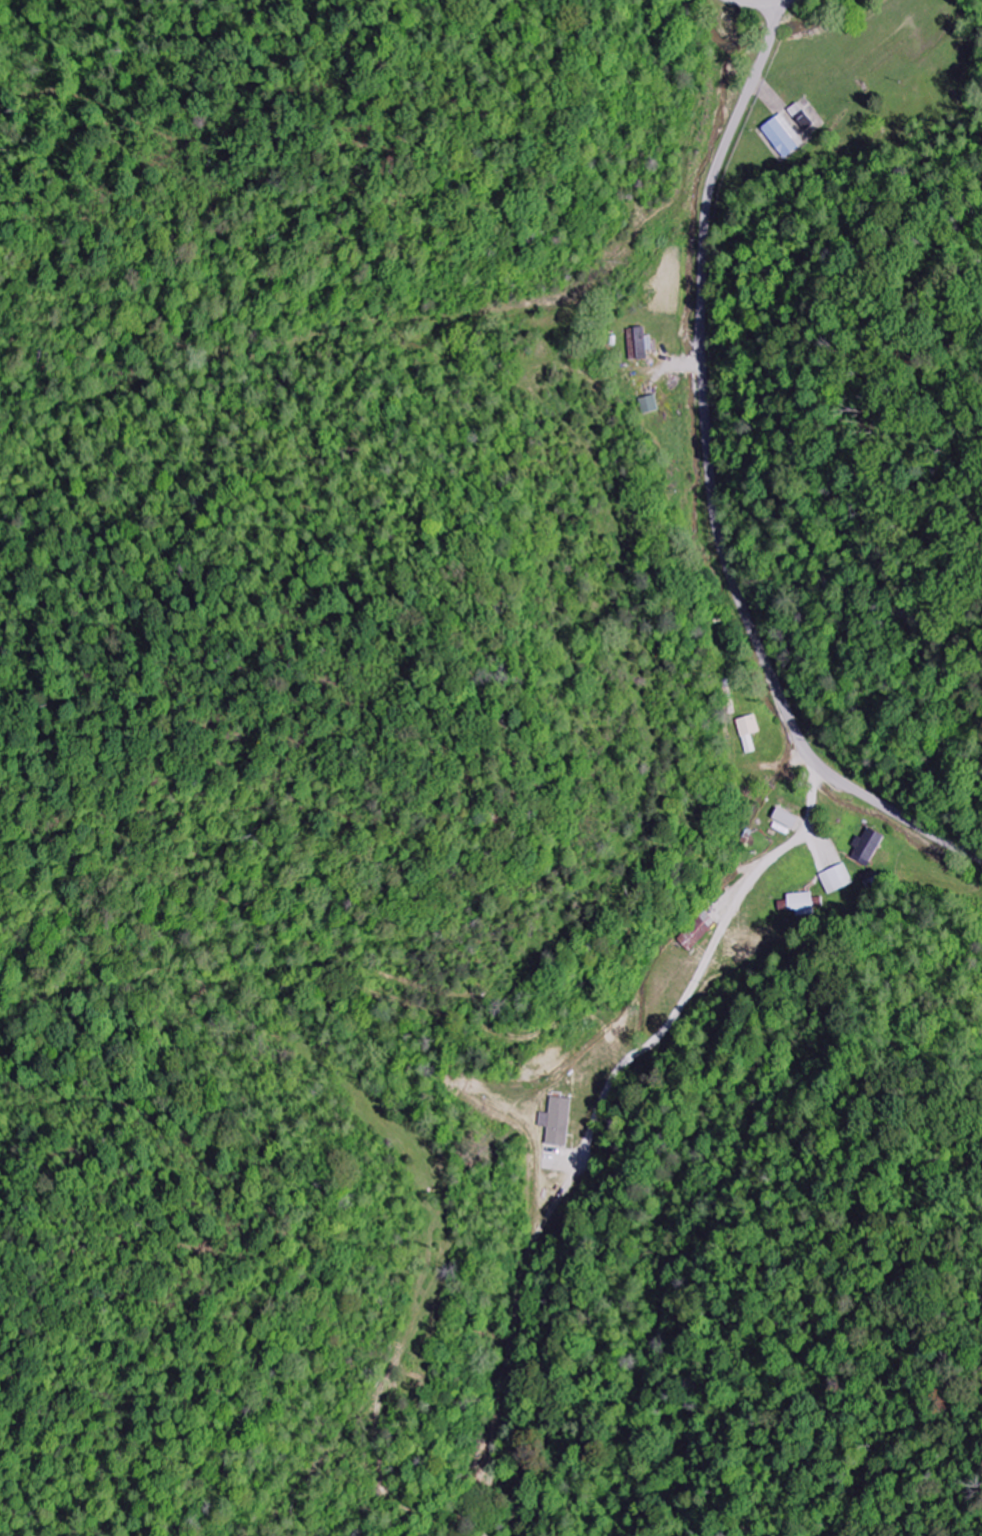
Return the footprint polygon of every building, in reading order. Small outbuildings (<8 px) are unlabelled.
[(804,143),(780,113),(760,130),(783,159),(804,143)] [(639,400),(645,415),(659,409),(654,394),(639,400)] [(736,719),(740,737),(759,733),(755,716),(736,719)] [(852,861),(870,867),(882,835),(864,828),(852,861)] [(827,895),(853,884),(844,863),(818,875),(827,895)] [(795,910),(795,917),(814,915),(811,892),(785,896),(787,911),(795,910)] [(556,1118),(556,1120),(568,1120),(569,1099),(548,1098),(548,1118),(556,1118)]
